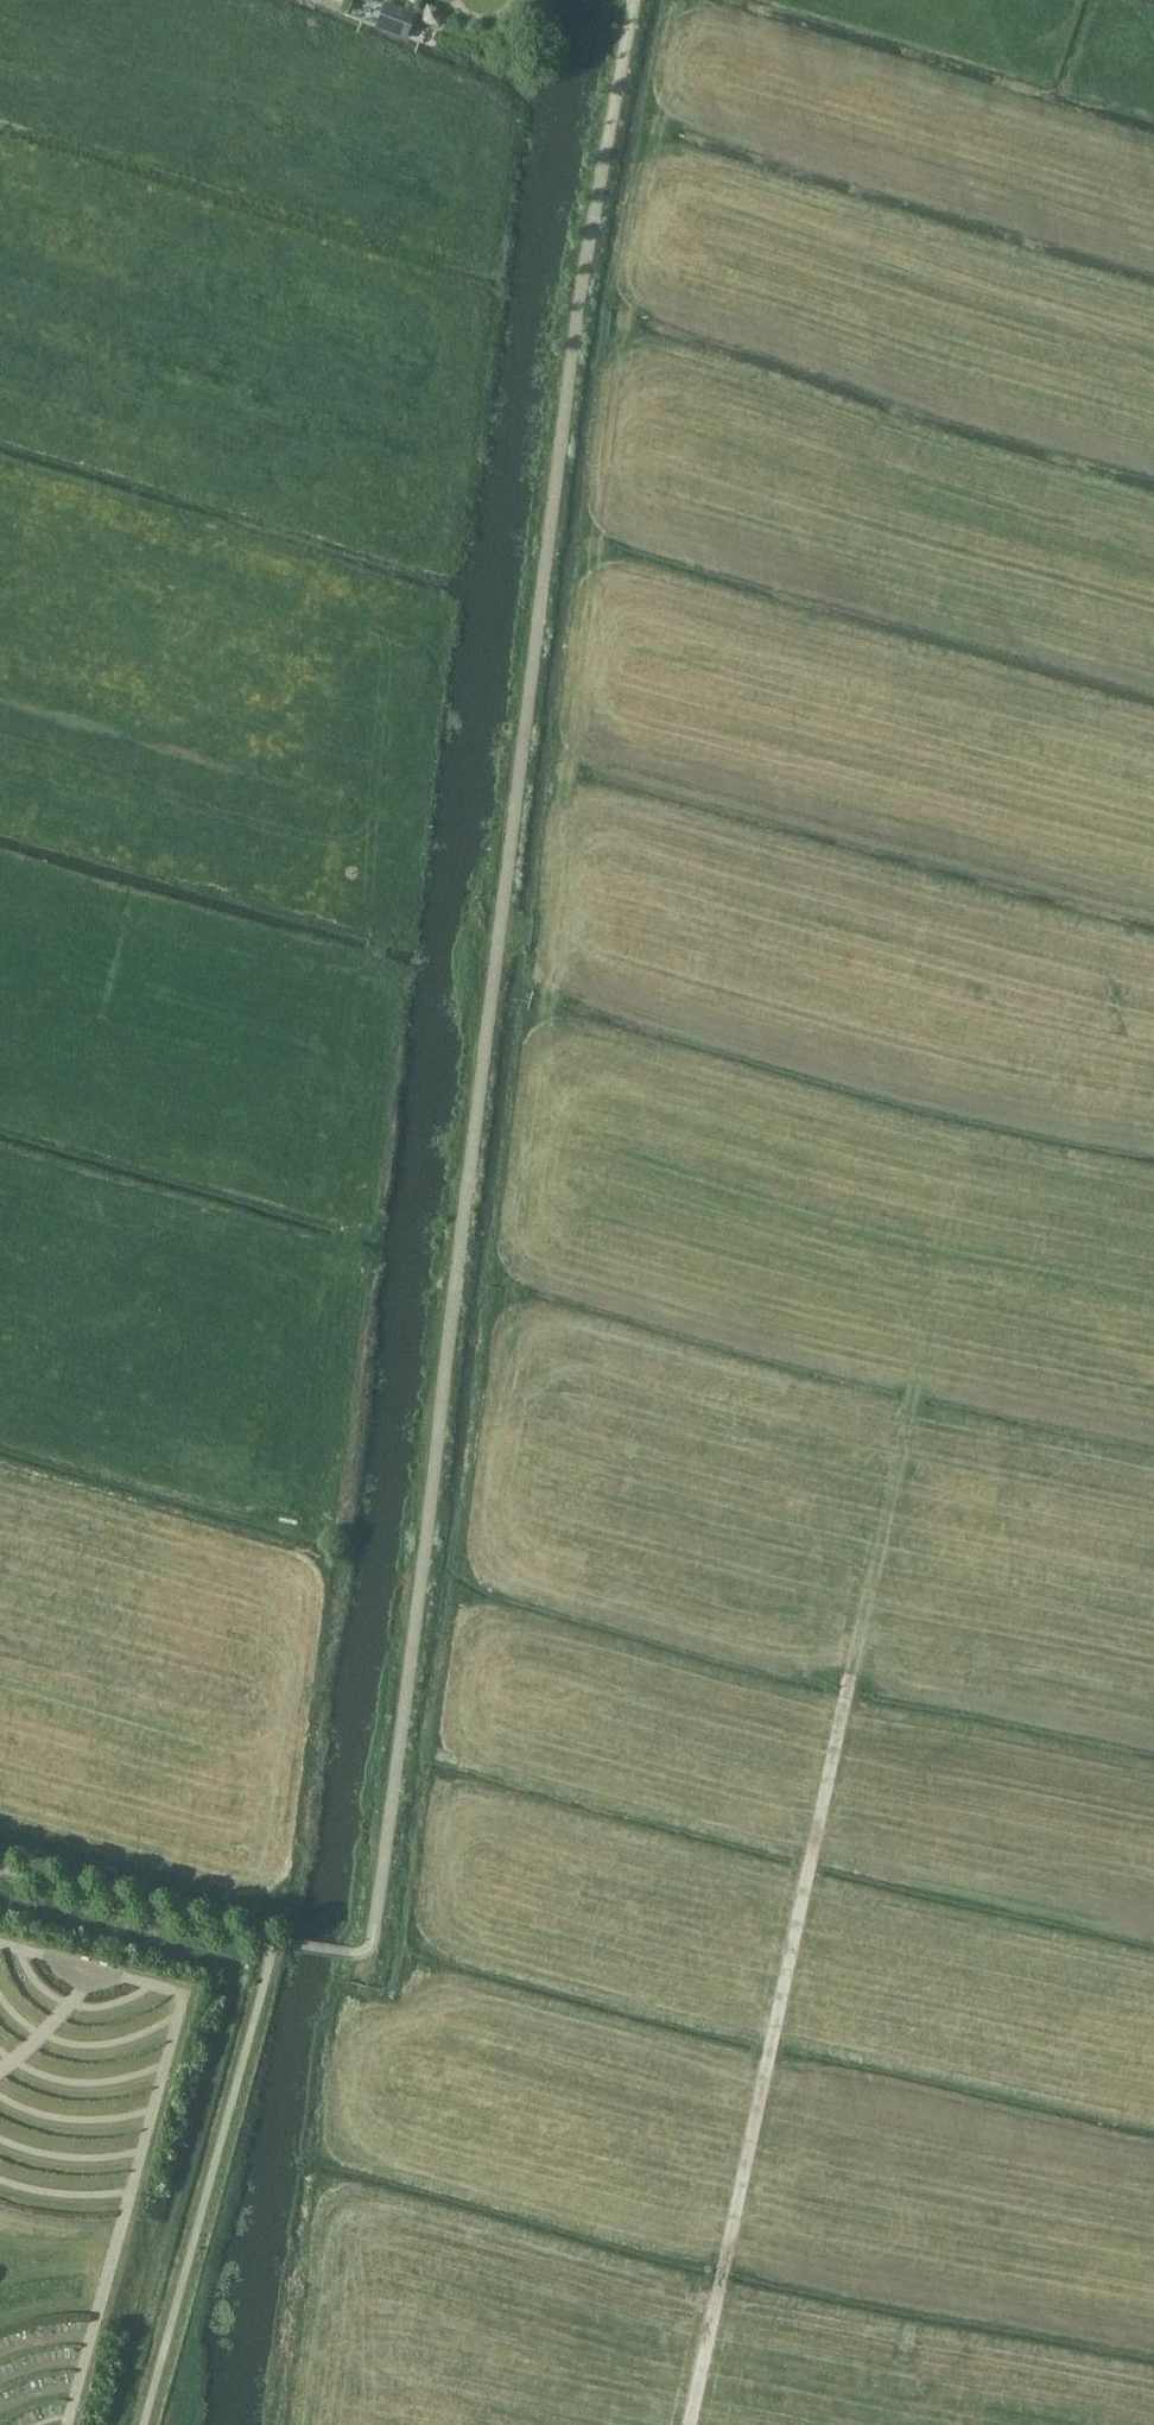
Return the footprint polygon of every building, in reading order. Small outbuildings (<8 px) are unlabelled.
[(385,4),(379,22),(377,27),(408,38),(410,33),(416,16),(385,4)] [(428,8),(423,23),(439,27),(442,18),(438,10),(428,8)]
